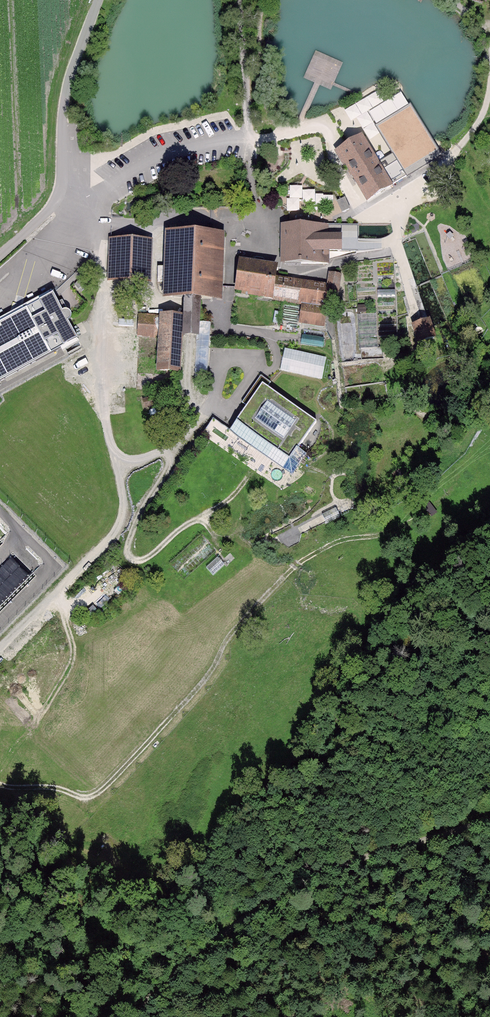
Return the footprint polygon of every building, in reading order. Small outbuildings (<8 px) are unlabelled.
[(338,151),(368,201),(407,177),(395,157),(382,165),(364,135),(338,151)] [(343,209),(350,206),(346,197),(339,199),(343,209)] [(281,224),(280,262),(330,263),(330,251),(342,251),(342,232),(329,232),(329,224),(281,224)] [(201,297),(222,298),(224,255),(225,233),(166,230),(163,296),(184,297),(201,297)] [(142,280),(142,241),(110,240),(109,280),(142,280)] [(278,263),(240,258),(235,291),(273,297),(276,276),(278,263)] [(339,290),(342,274),(329,272),(327,283),(327,288),(339,290)] [(273,297),(324,304),(327,288),(327,283),(276,276),(273,297)] [(79,280),(74,285),(78,289),(83,285),(79,280)] [(0,321),(0,381),(61,348),(62,351),(79,341),(69,321),(72,317),(71,312),(69,309),(66,308),(62,309),(54,291),(0,321)] [(183,313),(182,334),(200,335),(201,297),(184,297),(183,313)] [(302,308),(300,321),(321,325),(323,311),(302,308)] [(158,338),(157,369),(180,370),(182,334),(183,313),(159,312),(159,315),(158,338)] [(139,314),(137,337),(158,338),(159,315),(139,314)] [(414,325),(419,343),(433,338),(427,321),(414,325)] [(321,378),(325,358),(286,350),(282,369),(321,378)] [(263,383),(268,387),(271,382),(261,376),(242,402),(247,405),(263,383)] [(317,421),(268,387),(263,383),(247,405),(237,420),(229,430),(283,469),(291,458),(298,448),(317,421)] [(144,408),(156,405),(154,396),(142,399),(144,408)] [(283,469),(229,430),(213,419),(203,433),(209,436),(207,438),(281,490),(292,475),(306,454),(298,448),(291,458),(283,469)] [(322,515),(326,524),(340,517),(335,508),(322,515)] [(206,568),(213,575),(224,565),(217,558),(206,568)]
